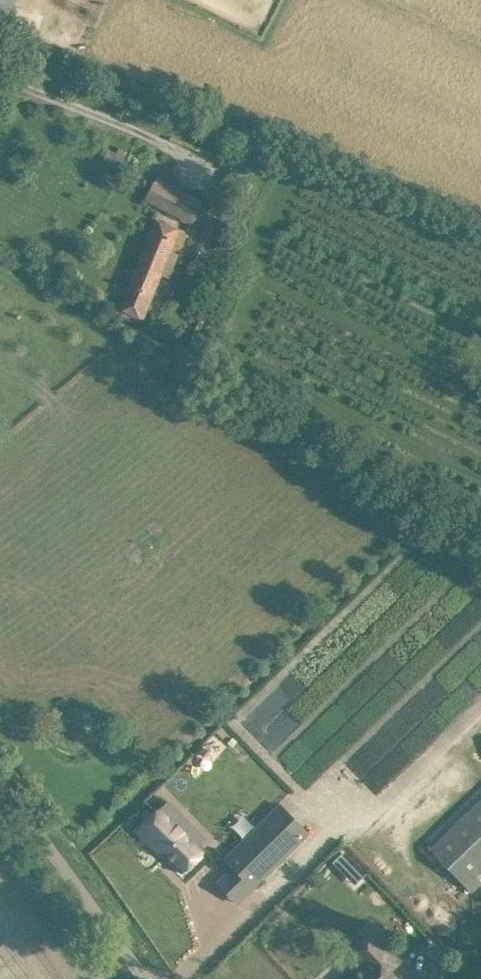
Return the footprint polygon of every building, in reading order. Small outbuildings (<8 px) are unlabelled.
[(128,151),(119,147),(117,152),(109,149),(103,162),(120,169),(128,151)] [(229,174),(223,188),(235,194),(241,179),(230,175),(229,174)] [(145,199),(163,208),(191,223),(202,202),(156,177),(145,199)] [(120,308),(138,316),(143,318),(161,276),(169,279),(179,255),(171,251),(175,243),(183,246),(188,234),(157,221),(120,308)] [(459,877),(472,892),(480,884),(480,788),(425,842),(459,877)] [(253,887),(309,832),(281,804),(225,859),(253,887)] [(160,808),(138,830),(160,853),(162,851),(183,872),(206,850),(201,845),(195,839),(201,833),(184,816),(175,824),(160,808)] [(386,947),(369,930),(350,947),(365,964),(348,978),(398,978),(390,970),(400,960),(387,946),(386,947)]
